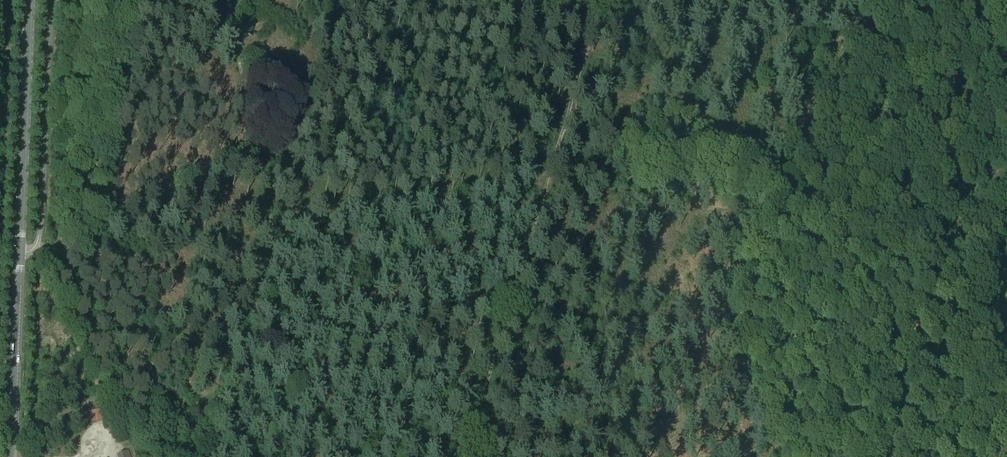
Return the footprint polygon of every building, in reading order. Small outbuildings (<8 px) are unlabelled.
[(94,411),(95,422),(103,422),(102,411),(94,411)]
